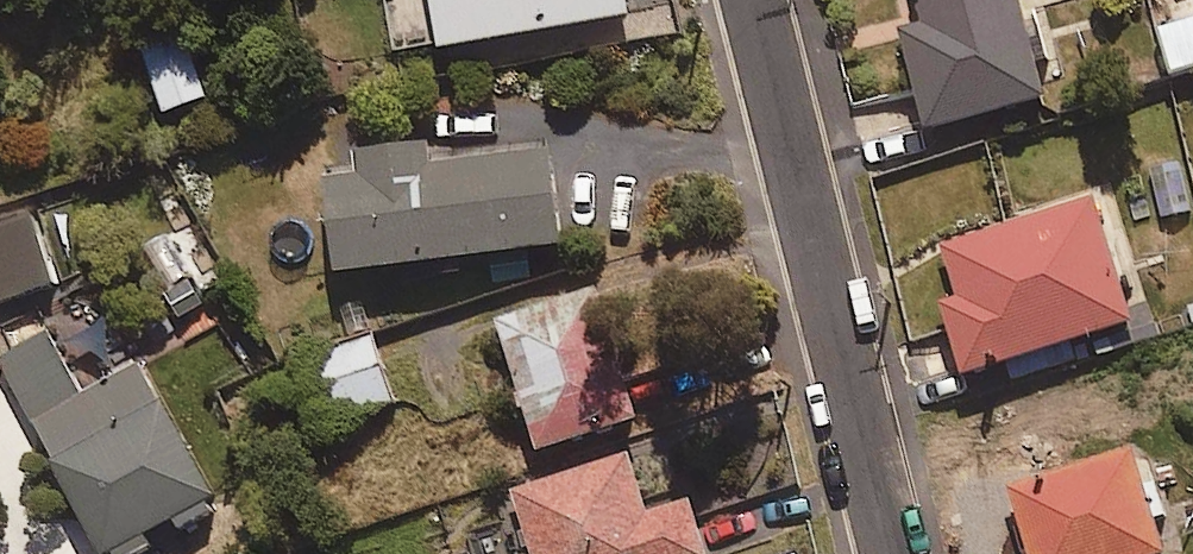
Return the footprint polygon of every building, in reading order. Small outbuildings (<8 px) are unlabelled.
[(627,0),(429,0),(437,48),(630,14),(627,0)] [(900,29),(928,129),(1046,96),(1019,0),(918,0),(924,22),(900,29)] [(1159,25),(1174,74),(1192,68),(1192,15),(1159,25)] [(181,19),(134,36),(163,117),(210,99),(181,19)] [(436,164),(433,141),(353,149),(355,172),(323,175),(333,268),(560,245),(551,152),(436,164)] [(1134,319),(1092,195),(938,246),(954,296),(936,302),(961,377),(1134,319)] [(0,218),(0,299),(50,282),(25,210),(0,218)] [(591,287),(496,319),(540,452),(636,421),(591,287)] [(139,367),(83,398),(38,317),(0,338),(0,360),(57,462),(52,465),(101,553),(138,553),(218,509),(139,367)] [(392,398),(366,335),(294,365),(320,428),(392,398)] [(627,442),(505,485),(529,553),(710,553),(690,499),(652,512),(627,442)] [(1158,523),(1171,519),(1158,481),(1145,485),(1132,446),(1006,488),(1028,553),(1162,553),(1168,552),(1158,523)]
